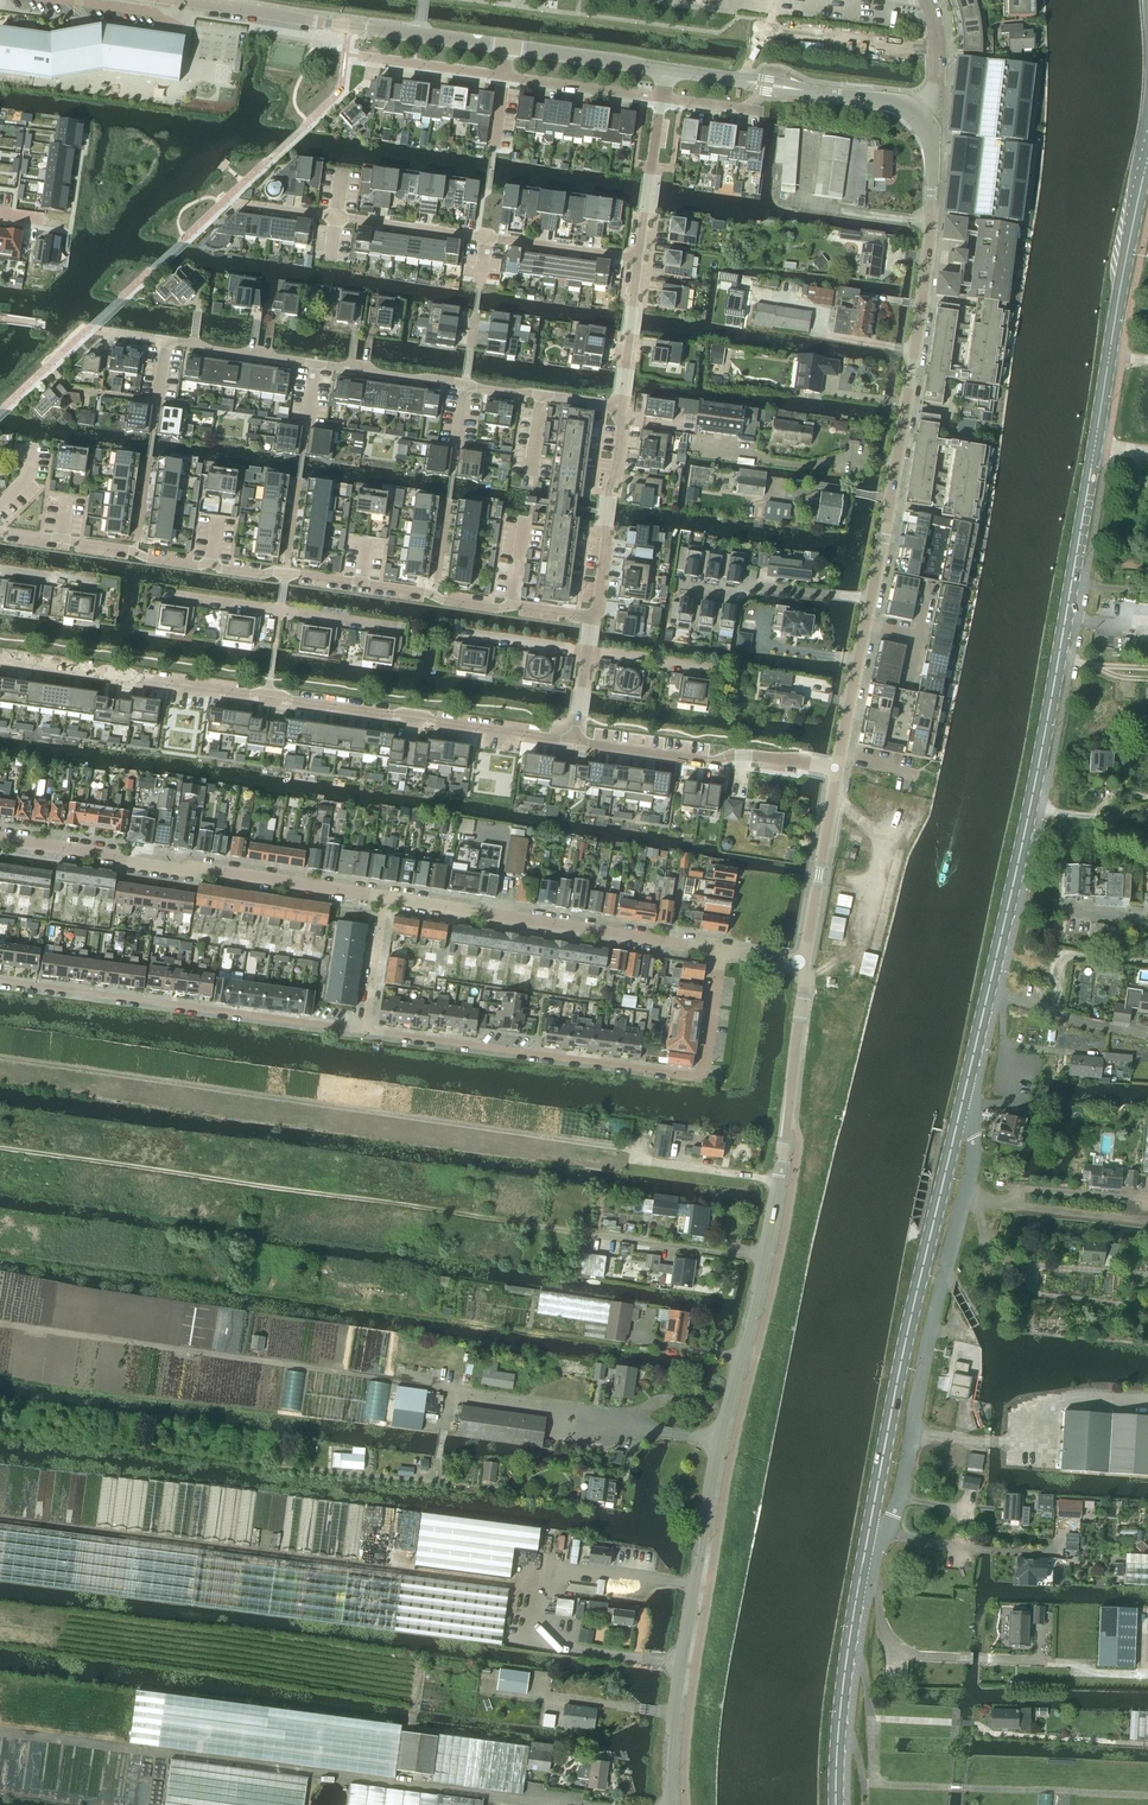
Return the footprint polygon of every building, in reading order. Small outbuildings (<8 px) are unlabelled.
[(953,10),(957,8),(958,12),(977,7),(976,4),(975,0),(952,0),(950,1),(951,4),(952,7),(953,10)] [(1009,6),(1009,17),(1016,17),(1033,17),(1034,17),(1034,3),(1034,0),(1009,0),(1009,6)] [(959,16),(955,17),(956,20),(956,23),(957,26),(980,22),(980,21),(979,15),(979,13),(977,7),(958,12),(959,16)] [(958,32),(958,35),(962,35),(962,38),(982,38),(981,30),(980,22),(957,26),(957,29),(958,32)] [(52,80),(53,76),(103,67),(103,71),(180,82),(180,81),(178,80),(180,66),(174,65),(178,37),(186,39),(186,37),(102,26),(51,34),(0,27),(0,28),(0,29),(8,30),(4,56),(0,55),(0,73),(52,80)] [(1020,57),(1020,50),(1033,49),(1032,32),(1018,33),(1017,26),(1001,27),(1002,35),(1009,34),(1010,50),(1012,50),(1012,57),(1020,57)] [(958,53),(965,53),(982,54),(982,47),(982,40),(982,38),(962,38),(962,42),(958,42),(958,53)] [(992,141),(982,218),(1018,223),(1027,148),(1022,147),(1032,67),(960,58),(956,86),(954,105),(950,133),(956,134),(956,136),(992,141)] [(374,109),(375,109),(378,81),(376,92),(368,91),(367,93),(365,95),(364,97),(362,99),(360,100),(358,102),(355,106),(353,104),(339,116),(352,129),(369,114),(374,115),(374,109)] [(378,81),(375,109),(383,110),(383,112),(393,114),(397,86),(391,85),(392,84),(385,83),(384,82),(382,82),(380,81),(378,81)] [(397,86),(393,114),(403,115),(403,113),(413,114),(417,86),(415,86),(413,86),(411,86),(409,86),(403,85),(403,87),(397,86)] [(417,86),(413,114),(421,115),(421,118),(432,119),(435,91),(430,91),(430,89),(423,88),(422,87),(420,87),(418,86),(417,86)] [(435,91),(432,119),(441,120),(442,118),(451,119),(455,91),(453,91),(451,91),(449,91),(447,91),(441,90),(441,92),(435,91)] [(455,91),(451,119),(459,120),(459,123),(470,124),(473,96),(467,96),(468,94),(461,93),(460,93),(458,92),(456,91),(455,91)] [(473,96),(470,124),(478,125),(478,128),(478,131),(478,133),(479,136),(479,138),(480,141),(481,143),(486,144),(493,96),(491,96),(489,96),(487,96),(485,96),(479,96),(479,97),(473,96)] [(519,100),(516,128),(525,129),(524,132),(535,133),(539,105),(533,105),(533,103),(527,102),(526,101),(524,101),(523,100),(521,100),(519,100)] [(539,105),(535,133),(544,134),(544,139),(547,142),(553,143),(554,133),(555,133),(558,105),(556,105),(554,105),(552,105),(551,105),(545,105),(544,106),(539,105)] [(558,105),(555,133),(563,134),(563,137),(573,138),(577,111),(571,110),(571,108),(565,108),(564,107),(562,106),(560,106),(558,105)] [(577,111),(573,138),(583,140),(583,137),(593,138),(596,110),(594,110),(593,110),(591,110),(589,111),(583,110),(583,111),(577,111)] [(596,110),(593,138),(601,140),(601,142),(611,144),(615,116),(609,115),(610,114),(603,113),(602,112),(600,111),(598,111),(596,110)] [(615,116),(611,144),(621,145),(622,142),(631,144),(633,127),(638,117),(636,116),(634,116),(633,115),(631,115),(629,116),(627,116),(621,115),(621,117),(615,116)] [(58,120),(56,133),(81,137),(83,123),(58,120)] [(689,154),(700,156),(704,128),(698,127),(698,126),(692,125),(690,124),(688,123),(687,123),(685,122),(683,122),(681,122),(683,134),(680,150),(690,152),(689,154)] [(704,128),(700,156),(710,157),(710,155),(719,156),(723,128),(721,128),(719,127),(717,128),(715,128),(709,127),(709,129),(704,128)] [(723,128),(719,156),(728,157),(727,160),(738,161),(742,133),(736,132),(736,131),(730,130),(728,129),(727,129),(725,128),(723,128)] [(776,164),(783,164),(782,185),(795,186),(799,130),(785,129),(785,139),(778,138),(776,164)] [(402,132),(400,144),(409,145),(410,133),(402,132)] [(742,133),(738,161),(747,162),(746,172),(761,174),(765,146),(760,145),(760,144),(765,134),(763,133),(761,133),(758,133),(756,133),(754,133),(748,132),(747,134),(742,133)] [(54,145),(54,146),(74,149),(79,150),(79,149),(81,137),(56,133),(54,145)] [(822,136),(815,190),(814,196),(841,199),(849,140),(822,136)] [(952,167),(950,185),(946,214),(982,218),(992,141),(956,136),(952,167)] [(51,145),(49,158),(72,161),(74,149),(54,146),(54,145),(51,145)] [(866,175),(873,176),(873,178),(890,179),(891,169),(890,169),(891,153),(892,153),(892,152),(874,151),(874,152),(874,164),(866,163),(866,175)] [(49,158),(48,171),(70,174),(72,161),(49,158)] [(272,182),(271,183),(270,183),(269,184),(267,185),(266,186),(266,187),(265,188),(265,190),(265,191),(265,192),(265,193),(265,194),(266,195),(266,196),(267,198),(268,198),(269,199),(271,200),(272,200),(273,200),(274,200),(275,200),(276,200),(278,199),(279,199),(280,198),(281,197),(281,196),(282,195),(282,194),(283,193),(294,194),(299,158),(299,161),(295,160),(272,182)] [(299,158),(294,194),(303,196),(304,181),(309,182),(309,185),(319,189),(323,165),(312,163),(313,160),(299,158)] [(362,170),(358,195),(359,195),(362,195),(365,195),(367,194),(370,193),(370,190),(375,191),(373,205),(381,206),(386,169),(373,168),(372,171),(362,170)] [(386,169),(381,206),(389,207),(391,194),(395,194),(395,197),(397,198),(400,200),(403,201),(406,201),(409,176),(399,175),(399,171),(386,169)] [(48,171),(46,183),(68,187),(70,174),(48,171)] [(409,176),(406,201),(409,202),(411,201),(414,201),(417,200),(417,197),(422,198),(420,211),(428,213),(433,175),(420,174),(419,177),(409,176)] [(433,175),(428,213),(436,214),(437,200),(442,201),(442,203),(444,205),(447,206),(449,207),(452,208),(456,182),(445,181),(446,177),(433,175)] [(456,182),(452,208),(455,208),(458,208),(461,207),(463,206),(464,203),(468,204),(466,218),(475,219),(480,183),(466,181),(466,183),(456,182)] [(46,183),(44,196),(67,199),(68,187),(46,183)] [(523,217),(525,218),(529,193),(519,191),(519,188),(505,186),(500,223),(509,224),(511,210),(515,211),(515,213),(517,215),(520,216),(523,217)] [(243,198),(242,198),(251,199),(252,191),(250,191),(243,198)] [(529,193),(525,218),(529,218),(532,218),(534,217),(537,216),(537,213),(541,214),(540,228),(547,229),(552,192),(539,191),(539,194),(529,193)] [(552,192),(547,229),(555,230),(557,216),(562,217),(562,220),(564,221),(567,223),(569,223),(572,224),(575,199),(565,198),(566,194),(552,192)] [(44,196),(42,210),(65,213),(67,199),(44,196)] [(575,199),(572,224),(575,224),(578,224),(581,224),(583,223),(583,220),(588,220),(586,234),(594,235),(599,199),(586,197),(585,201),(575,199)] [(612,201),(599,199),(594,235),(602,236),(604,223),(609,223),(609,226),(610,228),(612,230),(614,230),(616,230),(619,229),(620,227),(621,225),(621,223),(620,220),(622,206),(623,202),(612,201)] [(211,237),(211,238),(203,246),(203,247),(205,245),(207,247),(208,248),(209,248),(210,249),(211,249),(214,250),(215,250),(217,250),(218,250),(219,249),(221,249),(222,249),(223,248),(224,247),(225,247),(226,246),(227,245),(228,244),(229,243),(230,242),(230,240),(231,239),(231,238),(231,237),(244,238),(244,237),(247,216),(237,215),(238,214),(237,213),(229,221),(225,220),(224,226),(220,230),(219,230),(217,231),(215,232),(215,233),(213,234),(213,235),(212,236),(211,237)] [(247,216),(244,237),(257,238),(260,215),(254,214),(253,217),(247,216)] [(260,215),(257,238),(270,240),(273,219),(263,218),(263,215),(260,215)] [(273,219),(270,240),(283,242),(286,218),(279,217),(278,220),(273,219)] [(286,218),(283,242),(294,243),(294,245),(295,245),(299,220),(297,220),(297,223),(290,222),(290,219),(286,218)] [(978,230),(977,236),(1015,240),(1017,227),(945,218),(942,240),(964,242),(966,225),(975,226),(978,230)] [(686,222),(686,221),(671,219),(669,234),(668,242),(687,245),(687,246),(689,246),(689,245),(695,246),(695,245),(694,245),(697,224),(698,224),(698,223),(686,222)] [(299,220),(295,245),(307,247),(311,247),(314,230),(313,230),(314,228),(310,227),(311,221),(299,220)] [(724,223),(714,221),(713,230),(723,231),(724,223)] [(350,253),(349,261),(355,262),(356,254),(368,255),(368,254),(369,254),(371,233),(371,230),(358,228),(357,234),(353,234),(353,236),(350,253)] [(841,230),(840,239),(859,241),(860,233),(841,230)] [(8,232),(4,260),(19,262),(23,233),(7,231),(7,232),(8,232)] [(371,233),(369,254),(381,255),(384,232),(379,231),(378,234),(371,233)] [(384,232),(381,255),(394,257),(397,237),(388,235),(389,232),(384,232)] [(397,237),(394,257),(407,259),(410,235),(404,234),(404,237),(397,237)] [(410,235),(407,259),(419,261),(422,240),(414,239),(414,236),(410,235)] [(37,240),(34,264),(41,265),(43,265),(43,264),(43,262),(45,262),(58,263),(58,261),(59,255),(60,248),(61,239),(59,239),(59,238),(46,236),(46,241),(37,240)] [(938,275),(936,296),(977,301),(1006,305),(1008,305),(1015,240),(977,236),(970,293),(967,296),(958,294),(960,277),(938,275)] [(422,240),(419,261),(432,262),(435,239),(430,238),(429,241),(422,240)] [(435,239),(432,262),(444,264),(444,265),(445,266),(448,240),(447,240),(446,243),(439,242),(440,239),(435,239)] [(448,240),(445,266),(461,268),(463,251),(463,248),(460,248),(460,242),(448,240)] [(860,276),(878,278),(882,248),(864,246),(860,276)] [(518,274),(521,253),(521,250),(508,249),(507,254),(503,254),(503,257),(503,256),(500,273),(518,276),(518,274)] [(521,253),(518,274),(531,276),(534,252),(529,251),(528,254),(521,253)] [(534,252),(531,276),(544,278),(546,257),(538,256),(539,253),(534,252)] [(664,267),(665,267),(664,275),(683,278),(682,279),(684,279),(685,278),(690,279),(690,278),(693,257),(693,256),(681,255),(682,254),(666,252),(664,267)] [(966,255),(949,253),(948,264),(964,266),(966,255)] [(546,257),(544,278),(556,279),(560,256),(554,255),(554,258),(546,257)] [(303,263),(302,267),(311,268),(311,265),(312,262),(312,260),(313,257),(305,256),(304,256),(303,263)] [(560,256),(556,279),(565,281),(564,286),(568,287),(572,260),(564,259),(564,256),(560,256)] [(813,263),(818,270),(828,263),(822,256),(813,263)] [(572,260),(568,287),(569,287),(570,281),(582,283),(585,259),(580,258),(579,261),(572,260)] [(585,259),(582,283),(594,284),(593,286),(594,286),(598,261),(597,261),(596,264),(589,263),(589,260),(585,259)] [(598,261),(594,286),(611,288),(613,272),(613,271),(613,269),(609,268),(610,262),(598,261)] [(181,269),(181,268),(180,268),(178,269),(177,270),(177,271),(176,272),(176,273),(172,277),(171,276),(164,282),(165,283),(155,292),(165,302),(172,295),(179,303),(183,298),(186,302),(194,294),(184,283),(188,280),(180,271),(179,271),(179,270),(180,269),(181,269)] [(720,273),(718,282),(732,284),(737,285),(738,276),(720,273)] [(231,276),(229,291),(236,292),(233,308),(244,310),(249,311),(250,307),(260,308),(260,294),(260,292),(259,292),(255,292),(256,280),(238,277),(231,276)] [(764,280),(763,287),(776,289),(777,282),(764,280)] [(272,308),(272,310),(282,311),(281,315),(286,316),(297,317),(300,298),(305,299),(307,287),(302,286),(283,283),(282,296),(277,295),(276,295),(272,308)] [(729,289),(724,315),(744,319),(746,311),(741,310),(745,292),(736,291),(737,285),(732,284),(731,290),(729,289)] [(683,288),(683,287),(681,287),(681,288),(663,285),(661,293),(659,308),(686,311),(688,289),(689,289),(683,288)] [(809,287),(807,299),(814,304),(831,307),(834,291),(809,287)] [(839,298),(855,301),(854,310),(843,308),(873,314),(875,301),(859,298),(860,291),(840,287),(839,298)] [(341,291),(337,323),(353,325),(353,321),(361,322),(363,307),(358,306),(359,294),(341,291)] [(368,323),(375,325),(375,328),(391,331),(395,299),(377,297),(375,309),(370,308),(368,323)] [(959,307),(938,304),(928,368),(926,367),(924,376),(926,376),(922,402),(942,405),(946,379),(999,387),(1002,369),(1007,331),(1009,313),(1004,312),(1006,305),(977,301),(966,374),(950,371),(959,307)] [(757,303),(754,323),(772,326),(776,307),(757,303)] [(428,319),(418,318),(417,323),(457,328),(460,308),(431,304),(428,319)] [(776,307),(772,326),(807,332),(811,313),(776,307)] [(838,314),(837,320),(871,326),(872,322),(874,320),(875,317),(873,315),(873,314),(843,308),(842,315),(838,314)] [(492,313),(489,333),(529,339),(530,334),(519,332),(522,317),(492,313)] [(869,338),(871,326),(837,320),(836,326),(843,327),(842,334),(869,338)] [(427,329),(424,344),(454,348),(457,328),(417,323),(416,327),(427,329)] [(575,340),(564,339),(563,343),(603,349),(606,329),(577,325),(575,340)] [(489,333),(486,353),(516,357),(518,342),(528,343),(529,339),(489,333)] [(662,366),(663,364),(680,366),(682,345),(656,342),(655,353),(653,353),(651,364),(662,366)] [(99,343),(74,367),(74,368),(76,366),(77,367),(83,368),(82,371),(86,373),(87,374),(93,375),(94,375),(94,374),(98,373),(99,370),(104,371),(105,371),(107,357),(107,354),(106,354),(106,355),(101,354),(103,345),(100,344),(99,343)] [(573,350),(571,365),(600,369),(603,349),(563,343),(563,348),(573,350)] [(711,345),(709,358),(723,360),(725,347),(711,345)] [(107,357),(105,371),(123,374),(127,348),(113,346),(113,348),(110,349),(112,355),(111,357),(107,357)] [(127,348),(123,374),(137,376),(138,371),(143,371),(144,360),(140,359),(143,353),(141,352),(141,350),(127,348)] [(839,362),(822,360),(822,359),(798,355),(798,361),(800,362),(797,390),(818,393),(820,374),(837,377),(839,362)] [(188,356),(184,382),(197,384),(201,358),(188,356)] [(201,358),(197,384),(210,386),(214,360),(201,358)] [(214,360),(210,386),(223,388),(226,362),(214,360)] [(226,362),(223,388),(235,390),(239,364),(226,362)] [(239,364),(235,390),(248,391),(252,366),(239,364)] [(252,366),(248,391),(261,393),(264,367),(252,366)] [(264,367),(261,393),(273,395),(277,369),(264,367)] [(277,369),(273,395),(287,397),(290,371),(277,369)] [(337,378),(334,404),(347,406),(351,380),(337,378)] [(719,380),(712,379),(711,386),(718,387),(719,380)] [(347,406),(360,407),(363,382),(351,380),(347,406)] [(363,382),(360,407),(372,409),(376,383),(363,382)] [(376,383),(372,409),(385,411),(389,385),(376,383)] [(41,418),(52,407),(60,409),(62,399),(67,393),(60,385),(52,392),(50,390),(52,389),(51,388),(42,397),(44,400),(34,410),(41,418)] [(389,385),(385,411),(398,413),(401,387),(389,385)] [(984,388),(963,385),(959,419),(980,422),(981,410),(984,410),(984,412),(992,413),(993,402),(996,402),(998,388),(984,386),(984,388)] [(401,387),(398,413),(410,415),(414,389),(401,387)] [(414,389),(410,415),(423,417),(427,391),(414,389)] [(427,391),(423,417),(436,418),(440,393),(427,391)] [(487,399),(483,425),(497,427),(500,401),(487,399)] [(646,399),(644,417),(672,421),(675,403),(646,399)] [(683,414),(697,416),(699,402),(685,400),(683,414)] [(500,401),(497,427),(510,429),(513,403),(500,401)] [(741,408),(737,407),(703,403),(703,402),(699,401),(699,402),(697,416),(695,433),(699,433),(699,432),(737,437),(737,439),(740,439),(740,441),(754,443),(758,410),(745,409),(745,407),(741,407),(741,408)] [(127,403),(125,417),(151,421),(153,407),(127,403)] [(160,408),(158,422),(184,425),(186,411),(160,408)] [(539,588),(537,601),(561,604),(563,604),(568,605),(571,580),(580,520),(575,519),(576,510),(576,507),(578,498),(583,499),(594,414),(589,413),(587,413),(563,409),(561,421),(560,434),(558,446),(556,458),(553,482),(552,490),(551,494),(551,501),(550,507),(549,515),(547,528),(544,552),(542,564),(540,576),(539,588)] [(760,410),(759,421),(770,423),(771,411),(760,410)] [(89,426),(91,414),(91,412),(80,411),(78,425),(89,426)] [(940,417),(920,414),(917,436),(914,435),(913,444),(914,444),(905,504),(929,508),(938,449),(951,451),(952,452),(955,452),(946,509),(942,509),(941,517),(956,519),(956,522),(976,526),(977,522),(979,522),(981,504),(990,448),(937,441),(940,417)] [(125,417),(123,431),(126,431),(126,434),(133,432),(149,435),(151,421),(125,417)] [(797,446),(797,444),(810,445),(812,429),(813,423),(805,422),(804,428),(797,427),(797,424),(773,421),(770,443),(797,446)] [(158,422),(156,436),(173,438),(178,441),(180,439),(182,439),(184,425),(158,422)] [(277,424),(275,438),(301,442),(303,428),(277,424)] [(310,429),(308,443),(334,447),(336,433),(310,429)] [(642,432),(639,450),(666,454),(668,436),(642,432)] [(275,438),(273,452),(275,452),(276,455),(283,454),(299,456),(301,442),(275,438)] [(308,443),(306,457),(322,459),(328,462),(330,460),(332,461),(334,447),(308,443)] [(427,446),(425,460),(451,463),(453,449),(427,446)] [(56,470),(71,472),(74,449),(60,447),(56,470)] [(74,449),(71,472),(86,475),(89,451),(74,449)] [(117,453),(115,466),(138,470),(140,456),(127,454),(127,451),(120,450),(119,453),(117,453)] [(460,450),(458,464),(484,468),(486,454),(460,450)] [(657,470),(663,471),(666,454),(639,450),(637,467),(650,469),(657,470)] [(159,459),(157,473),(180,476),(182,462),(179,462),(180,458),(172,457),(172,460),(159,459)] [(425,460),(423,474),(425,474),(426,476),(432,475),(449,477),(451,463),(425,460)] [(458,464),(456,478),(472,481),(478,484),(479,482),(482,482),(484,468),(458,464)] [(115,466),(113,480),(136,483),(138,470),(115,466)] [(692,467),(689,486),(712,489),(714,470),(692,467)] [(206,492),(221,494),(224,470),(209,468),(206,492)] [(224,470),(221,494),(235,496),(239,472),(224,470)] [(266,474),(264,488),(288,491),(290,477),(277,475),(277,472),(270,471),(269,474),(266,474)] [(157,473),(155,486),(178,489),(180,476),(157,473)] [(736,477),(736,480),(739,480),(737,493),(763,497),(765,481),(736,477)] [(309,480),(307,494),(330,497),(332,483),(329,483),(330,479),(322,478),(322,482),(309,480)] [(635,484),(632,505),(652,508),(654,496),(661,497),(663,480),(650,478),(649,486),(635,484)] [(113,480),(111,493),(134,497),(136,483),(113,480)] [(155,486),(153,499),(177,503),(178,489),(155,486)] [(264,488),(262,501),(286,505),(288,491),(264,488)] [(356,513),(370,515),(374,492),(359,489),(356,513)] [(374,492),(370,515),(385,517),(389,518),(391,506),(387,505),(388,494),(374,492)] [(416,495),(414,509),(438,512),(440,498),(427,497),(427,493),(419,492),(419,496),(416,495)] [(811,500),(810,506),(841,511),(842,505),(841,504),(843,503),(844,498),(842,496),(842,495),(822,492),(820,502),(811,500)] [(111,493),(109,507),(132,510),(134,497),(111,493)] [(307,494),(305,507),(328,510),(334,511),(336,498),(330,497),(307,494)] [(395,498),(394,506),(401,507),(402,499),(395,498)] [(525,505),(536,507),(537,500),(526,498),(525,505)] [(153,499),(151,513),(175,516),(177,503),(153,499)] [(458,501),(456,515),(480,519),(480,518),(487,519),(489,506),(479,504),(479,501),(472,500),(471,503),(458,501)] [(262,501),(260,515),(284,518),(286,505),(262,501)] [(767,502),(765,516),(764,520),(781,523),(782,518),(789,519),(791,505),(767,502)] [(840,516),(841,511),(810,506),(809,511),(819,513),(817,522),(837,526),(837,524),(840,523),(840,519),(839,517),(839,516),(840,516)] [(109,507),(107,520),(131,524),(132,510),(109,507)] [(305,507),(303,521),(326,524),(328,510),(305,507)] [(414,509),(412,522),(436,526),(438,512),(414,509)] [(905,512),(903,524),(928,530),(930,524),(940,526),(942,519),(905,512)] [(151,513),(149,526),(173,529),(175,516),(151,513)] [(260,515),(259,528),(282,531),(284,518),(260,515)] [(456,515),(454,529),(478,532),(480,519),(456,515)] [(951,528),(950,534),(976,539),(979,527),(942,519),(940,526),(951,528)] [(107,520),(105,534),(108,534),(108,538),(115,539),(116,536),(129,537),(131,524),(107,520)] [(303,521),(301,534),(324,537),(326,524),(303,521)] [(412,522),(410,536),(434,539),(436,526),(412,522)] [(903,524),(901,534),(900,537),(902,538),(924,542),(926,543),(928,530),(903,524)] [(149,526),(147,540),(160,542),(160,545),(167,546),(168,543),(171,543),(173,529),(149,526)] [(648,530),(629,527),(626,549),(640,551),(639,557),(631,556),(631,557),(652,560),(655,544),(656,544),(659,528),(649,527),(648,530)] [(259,528),(257,541),(280,545),(282,531),(259,528)] [(454,529),(453,542),(476,545),(478,532),(454,529)] [(301,534),(299,547),(323,551),(324,537),(301,534)] [(950,534),(947,546),(973,551),(976,539),(950,534)] [(410,536),(408,549),(432,553),(434,539),(410,536)] [(901,545),(900,549),(922,554),(922,553),(923,549),(924,542),(902,538),(901,545)] [(265,557),(278,559),(280,545),(257,541),(255,555),(258,556),(257,559),(265,560),(265,557)] [(453,542),(451,555),(474,559),(476,545),(453,542)] [(947,546),(944,558),(971,564),(973,551),(947,546)] [(299,547),(297,561),(310,563),(310,566),(317,567),(318,564),(321,565),(323,551),(299,547)] [(681,548),(677,570),(685,572),(684,576),(688,576),(691,577),(698,578),(699,574),(701,561),(701,558),(702,554),(701,554),(688,552),(688,549),(681,548)] [(408,549),(406,563),(430,566),(432,553),(408,549)] [(898,549),(895,561),(921,566),(923,554),(922,554),(900,549),(898,549)] [(705,579),(719,581),(720,576),(722,561),(723,557),(722,557),(709,555),(710,552),(702,551),(701,554),(702,554),(701,558),(708,559),(705,579)] [(722,561),(720,576),(727,578),(726,582),(730,583),(733,583),(740,584),(745,554),(730,552),(730,555),(723,554),(722,557),(723,557),(722,561)] [(770,569),(769,577),(778,578),(788,579),(809,581),(811,563),(780,559),(780,555),(771,554),(769,568),(770,569)] [(451,555),(449,569),(472,572),(474,559),(451,555)] [(944,558),(942,571),(968,576),(971,564),(944,558)] [(895,561),(893,570),(892,574),(918,579),(921,566),(895,561)] [(406,563),(404,577),(407,577),(407,580),(414,581),(415,578),(428,580),(430,566),(406,563)] [(624,563),(622,580),(648,584),(650,567),(624,563)] [(449,569),(447,583),(460,585),(459,588),(467,589),(467,586),(470,586),(472,572),(449,569)] [(942,571),(939,583),(966,589),(968,576),(942,571)] [(892,576),(889,589),(917,595),(920,581),(892,576)] [(101,586),(116,588),(117,582),(102,579),(101,586)] [(1,610),(16,612),(20,586),(13,585),(14,582),(0,580),(0,582),(0,595),(1,596),(3,598),(1,610)] [(622,580),(619,598),(646,601),(648,584),(622,580)] [(20,586),(16,612),(31,614),(32,602),(36,601),(38,600),(40,597),(42,586),(27,584),(26,587),(20,586)] [(940,586),(937,600),(960,604),(963,591),(940,586)] [(65,606),(63,619),(78,621),(82,594),(75,593),(76,591),(62,589),(60,600),(61,603),(62,605),(65,606)] [(889,589),(887,602),(914,608),(917,595),(889,589)] [(82,594),(78,621),(92,623),(94,611),(97,610),(99,608),(100,606),(102,594),(88,592),(88,595),(82,594)] [(692,618),(694,601),(680,599),(679,609),(672,608),(669,625),(676,626),(676,629),(690,631),(690,628),(692,618)] [(937,600),(935,613),(957,617),(960,604),(937,600)] [(146,611),(144,626),(157,627),(156,630),(156,632),(170,634),(171,632),(174,608),(168,607),(168,604),(155,602),(153,612),(146,611)] [(713,621),(716,605),(701,602),(699,619),(692,618),(690,628),(697,629),(697,632),(711,634),(712,631),(713,621)] [(884,616),(911,622),(914,608),(887,602),(884,616)] [(174,608),(170,634),(185,636),(187,624),(189,623),(191,622),(193,619),(194,608),(181,606),(180,609),(174,608)] [(733,634),(737,608),(723,606),(720,622),(713,621),(712,631),(733,634)] [(811,632),(812,633),(813,632),(813,631),(813,630),(814,629),(814,628),(814,627),(814,626),(814,625),(814,624),(812,624),(813,618),(803,616),(803,615),(794,614),(793,615),(787,614),(788,608),(776,606),(772,630),(781,632),(780,633),(790,635),(790,636),(799,638),(800,636),(810,638),(811,632)] [(617,612),(614,634),(634,637),(636,623),(644,624),(646,609),(632,607),(631,614),(617,612)] [(654,608),(652,623),(659,624),(660,625),(662,609),(654,608)] [(224,629),(222,642),(237,644),(241,617),(234,617),(235,614),(221,612),(219,623),(220,623),(220,626),(222,628),(224,629)] [(935,613),(932,626),(954,631),(957,617),(935,613)] [(241,617),(237,644),(251,646),(253,634),(256,633),(258,632),(259,629),(261,617),(248,616),(247,618),(241,617)] [(268,620),(266,629),(273,630),(274,621),(268,620)] [(300,641),(299,653),(313,655),(317,629),(311,628),(311,625),(297,623),(296,634),(296,637),(298,639),(300,641)] [(460,636),(461,627),(461,626),(451,625),(451,626),(450,634),(460,636)] [(932,626),(929,639),(952,644),(954,631),(932,626)] [(317,629),(313,655),(328,657),(330,645),(332,644),(334,643),(336,640),(337,629),(324,627),(323,629),(317,629)] [(364,650),(362,662),(377,664),(380,638),(374,637),(374,634),(361,632),(359,644),(360,646),(361,649),(364,650)] [(738,633),(736,650),(750,652),(753,634),(738,633)] [(380,638),(377,664),(391,666),(393,654),(396,654),(399,652),(400,650),(401,650),(402,638),(387,636),(387,639),(380,638)] [(929,639),(926,652),(949,657),(952,644),(929,639)] [(879,641),(876,655),(903,661),(906,647),(879,641)] [(455,672),(470,674),(474,648),(467,647),(468,644),(454,642),(452,654),(453,656),(454,659),(457,660),(455,672)] [(474,648),(470,674),(484,676),(486,664),(489,664),(492,662),(494,660),(495,648),(480,646),(480,649),(474,648)] [(524,669),(522,682),(537,684),(541,657),(534,657),(535,654),(521,652),(519,663),(520,666),(521,668),(524,669)] [(926,652),(924,665),(946,670),(949,657),(926,652)] [(876,655),(873,668),(900,674),(903,661),(876,655)] [(541,657),(537,684),(551,686),(553,674),(556,673),(559,672),(561,669),(562,658),(547,656),(547,658),(541,657)] [(613,682),(611,695),(626,697),(629,670),(623,669),(623,667),(610,665),(608,676),(609,679),(610,681),(613,682)] [(924,665),(921,678),(943,683),(946,670),(924,665)] [(629,670),(626,697),(640,699),(642,686),(645,686),(647,684),(648,682),(650,670),(636,668),(636,671),(629,670)] [(897,688),(898,686),(900,674),(873,668),(870,682),(897,688)] [(762,670),(760,682),(791,687),(793,675),(762,670)] [(679,692),(677,704),(692,706),(696,680),(689,679),(689,676),(676,674),(674,686),(675,688),(676,691),(679,692)] [(696,680),(692,706),(706,708),(708,696),(711,696),(714,694),(715,692),(716,692),(717,680),(702,678),(702,681),(696,680)] [(921,678),(918,690),(918,692),(940,697),(943,683),(921,678)] [(0,702),(0,704),(13,706),(17,682),(3,681),(0,702)] [(17,682),(13,706),(27,707),(30,684),(17,682)] [(30,684),(27,707),(40,709),(43,686),(30,684)] [(869,684),(867,697),(893,702),(895,689),(869,684)] [(43,686),(40,709),(53,711),(57,688),(43,686)] [(57,688),(53,711),(67,713),(70,690),(57,688)] [(70,690),(67,713),(80,715),(83,692),(70,690)] [(803,701),(802,699),(802,696),(765,691),(764,696),(782,699),(781,707),(800,709),(801,704),(803,701)] [(83,692),(80,715),(93,717),(94,717),(96,699),(97,699),(97,694),(83,692)] [(916,694),(914,706),(940,712),(943,699),(916,694)] [(867,697),(865,710),(867,710),(866,714),(869,714),(897,720),(898,710),(892,709),(893,702),(867,697)] [(93,717),(92,723),(93,723),(110,726),(114,701),(97,699),(96,699),(94,717),(93,717)] [(131,704),(129,722),(142,724),(146,701),(132,699),(131,704)] [(114,701),(110,726),(128,728),(129,722),(131,704),(114,701)] [(146,701),(142,724),(143,724),(157,726),(158,714),(162,715),(164,703),(163,703),(146,701)] [(914,706),(912,719),(938,724),(940,712),(914,706)] [(207,709),(205,721),(209,721),(207,733),(220,735),(224,712),(207,710),(207,709)] [(224,712),(220,735),(234,737),(237,714),(224,712)] [(237,714),(234,737),(247,739),(250,721),(251,716),(237,714)] [(912,719),(909,731),(936,736),(938,724),(912,719)] [(863,720),(860,733),(886,739),(889,726),(863,720)] [(247,739),(246,745),(264,748),(268,723),(250,721),(247,739)] [(268,723),(264,748),(282,751),(286,721),(285,721),(285,726),(268,723)] [(286,721),(282,751),(283,744),(296,746),(299,723),(286,721)] [(299,723),(296,746),(309,748),(313,725),(299,723)] [(313,725),(309,748),(323,750),(326,727),(313,725)] [(326,727),(323,750),(336,752),(339,729),(326,727)] [(339,729),(336,752),(350,754),(353,731),(339,729)] [(353,731),(350,754),(363,756),(366,733),(353,731)] [(909,731),(907,743),(934,749),(936,736),(909,731)] [(366,733),(363,756),(376,758),(380,734),(366,733)] [(860,733),(858,746),(894,754),(896,745),(886,742),(886,739),(860,733)] [(380,734),(376,758),(389,759),(388,766),(389,766),(393,736),(380,734)] [(390,766),(388,773),(397,774),(400,775),(405,776),(410,744),(393,741),(394,736),(393,736),(389,766),(390,766)] [(410,744),(405,776),(406,776),(407,768),(424,771),(428,741),(427,746),(410,744)] [(428,741),(424,771),(425,771),(425,765),(438,766),(442,743),(428,741)] [(442,743),(438,766),(452,768),(455,745),(442,743)] [(896,745),(894,754),(931,761),(934,749),(907,743),(906,747),(896,745)] [(455,745),(452,768),(466,770),(468,758),(472,759),(473,748),(455,745)] [(1105,768),(1111,768),(1112,753),(1090,752),(1090,773),(1105,774),(1105,768)] [(1128,769),(1128,754),(1119,754),(1119,768),(1128,769)] [(522,755),(521,766),(524,767),(523,778),(537,780),(540,757),(522,755)] [(286,757),(284,768),(293,769),(294,764),(295,758),(286,757)] [(540,757),(537,780),(550,782),(549,789),(553,759),(540,757)] [(553,759),(549,789),(567,791),(570,767),(553,764),(554,759),(553,759)] [(570,767),(567,791),(584,794),(589,764),(588,764),(587,769),(570,767)] [(589,764),(584,794),(585,794),(586,787),(599,789),(602,766),(589,764)] [(602,766),(599,789),(612,791),(615,768),(602,766)] [(65,768),(63,781),(71,782),(73,769),(65,768)] [(615,768),(612,791),(625,793),(629,770),(615,768)] [(626,793),(625,800),(638,802),(642,772),(629,770),(625,793),(626,793)] [(642,772),(638,802),(651,804),(656,774),(642,772)] [(656,774),(651,804),(652,804),(653,797),(666,799),(666,798),(670,799),(674,776),(673,776),(656,774)] [(139,777),(137,788),(150,790),(152,779),(139,777)] [(162,789),(153,845),(168,848),(173,820),(170,819),(173,802),(179,803),(182,784),(180,780),(167,778),(164,780),(162,790),(162,789)] [(39,780),(36,796),(43,797),(46,781),(39,780)] [(48,780),(46,793),(53,794),(54,781),(48,780)] [(0,812),(0,817),(13,819),(16,803),(9,802),(12,782),(5,781),(4,786),(3,785),(2,792),(1,801),(2,801),(0,812)] [(450,786),(449,792),(467,794),(468,785),(460,783),(460,787),(450,786)] [(698,810),(697,816),(698,816),(702,785),(684,783),(680,808),(698,810)] [(179,803),(172,848),(191,851),(198,807),(203,808),(206,788),(182,784),(179,803)] [(207,784),(206,793),(214,794),(215,785),(207,784)] [(702,785),(698,816),(709,818),(710,812),(717,813),(720,788),(702,785)] [(102,792),(97,829),(111,831),(114,810),(100,808),(101,800),(106,801),(108,790),(103,789),(102,792)] [(85,806),(82,827),(97,829),(102,792),(97,792),(95,807),(85,806)] [(51,803),(48,824),(58,825),(58,822),(63,823),(66,805),(61,805),(63,797),(61,795),(54,794),(52,795),(51,803)] [(114,810),(111,831),(115,831),(115,834),(125,835),(128,812),(119,811),(122,795),(116,794),(114,810)] [(14,819),(24,820),(25,817),(29,818),(32,800),(17,798),(14,819)] [(32,821),(42,823),(42,820),(46,820),(49,803),(35,801),(32,821)] [(908,801),(906,813),(916,815),(918,803),(908,801)] [(737,820),(740,804),(727,802),(725,819),(737,820)] [(78,826),(82,827),(85,806),(71,804),(67,826),(78,828),(78,826)] [(774,815),(775,809),(760,807),(759,813),(752,812),(749,831),(757,832),(756,838),(771,840),(771,834),(779,835),(782,816),(774,815)] [(341,810),(339,820),(346,821),(348,812),(341,810)] [(215,829),(212,854),(225,856),(227,837),(224,837),(225,831),(223,830),(225,814),(218,813),(216,829),(215,829)] [(132,817),(128,841),(151,845),(155,821),(154,821),(153,821),(154,815),(148,814),(147,820),(132,817)] [(245,815),(242,828),(248,829),(251,816),(245,815)] [(650,817),(649,823),(659,825),(660,817),(650,816),(650,817)] [(441,820),(439,834),(446,835),(448,821),(441,820)] [(310,850),(307,869),(320,871),(323,852),(325,852),(327,839),(328,833),(330,825),(322,825),(319,846),(318,851),(310,850)] [(199,831),(196,852),(209,854),(213,828),(210,827),(209,833),(199,831)] [(504,873),(522,875),(521,882),(519,881),(516,901),(535,904),(538,884),(528,883),(529,876),(523,875),(527,848),(528,839),(524,839),(526,831),(511,829),(509,838),(508,845),(504,873)] [(250,844),(247,859),(261,861),(266,831),(260,830),(257,846),(250,844)] [(289,830),(287,841),(293,842),(294,836),(295,835),(295,831),(289,830)] [(266,831),(261,861),(275,864),(278,849),(270,848),(273,832),(266,831)] [(232,838),(229,857),(243,859),(247,836),(241,836),(239,836),(240,834),(233,833),(233,838),(232,838)] [(384,869),(382,880),(384,881),(398,883),(403,856),(394,855),(397,837),(390,836),(390,839),(388,850),(387,858),(388,858),(386,870),(384,869)] [(326,852),(323,871),(336,873),(339,854),(340,846),(341,841),(327,839),(325,852),(326,852)] [(722,842),(721,847),(724,850),(728,851),(732,847),(732,843),(730,840),(726,839),(722,842)] [(579,842),(577,852),(587,853),(588,844),(579,842)] [(480,852),(474,894),(495,898),(498,877),(497,877),(502,847),(482,844),(480,852)] [(342,847),(338,873),(352,876),(354,865),(356,865),(358,854),(357,854),(356,853),(350,853),(351,848),(342,847)] [(641,853),(640,862),(645,862),(646,848),(637,847),(637,852),(641,853)] [(451,871),(448,890),(474,894),(480,852),(457,848),(453,871),(451,871)] [(278,849),(275,864),(290,866),(292,851),(278,849)] [(649,849),(648,856),(658,857),(659,850),(649,849)] [(354,865),(352,876),(354,876),(369,878),(373,852),(364,850),(363,855),(358,854),(356,865),(354,865)] [(292,851),(290,866),(304,868),(306,854),(292,851)] [(373,852),(369,878),(372,879),(382,880),(384,869),(386,870),(388,858),(387,858),(386,858),(380,857),(381,853),(373,852)] [(682,853),(679,868),(687,869),(690,854),(682,853)] [(403,856),(398,883),(412,885),(414,874),(416,874),(418,863),(417,863),(416,863),(411,862),(411,858),(403,856)] [(543,858),(541,868),(547,869),(549,859),(543,858)] [(414,874),(412,885),(414,885),(429,887),(433,861),(424,859),(423,864),(418,863),(416,874),(414,874)] [(433,861),(429,887),(446,890),(449,868),(444,867),(444,863),(433,861)] [(57,864),(53,892),(58,893),(60,882),(67,883),(69,866),(57,864)] [(706,873),(706,878),(735,883),(737,869),(734,869),(715,865),(715,866),(713,874),(707,873),(706,873)] [(5,866),(2,883),(7,884),(6,893),(11,894),(13,885),(14,885),(16,867),(5,866)] [(69,866),(67,883),(72,884),(74,884),(72,894),(77,895),(78,895),(79,885),(78,885),(81,867),(69,866)] [(16,867),(14,885),(20,886),(18,895),(24,895),(28,869),(16,867)] [(81,867),(78,885),(79,885),(84,886),(85,886),(84,897),(89,897),(93,869),(81,867)] [(1066,867),(1066,882),(1131,885),(1131,875),(1107,874),(1107,872),(1107,869),(1066,867)] [(28,869),(24,895),(29,896),(31,887),(36,888),(39,871),(28,869)] [(93,869),(89,897),(94,898),(95,888),(102,889),(105,871),(93,869)] [(39,871),(36,888),(44,889),(43,898),(47,899),(51,873),(39,871)] [(105,871),(102,889),(109,890),(107,900),(113,901),(116,883),(117,873),(105,871)] [(543,871),(538,902),(545,903),(546,906),(550,907),(552,904),(554,905),(557,884),(548,882),(550,872),(543,871)] [(575,879),(571,909),(572,909),(575,911),(578,910),(585,911),(591,876),(584,875),(583,880),(575,879)] [(665,878),(658,924),(672,926),(675,903),(667,902),(667,899),(671,900),(674,879),(665,878)] [(559,885),(556,905),(555,908),(567,909),(571,887),(572,881),(561,880),(560,886),(559,885)] [(631,880),(629,891),(638,892),(640,881),(631,880)] [(686,893),(693,894),(695,882),(688,880),(686,893)] [(591,892),(588,911),(592,913),(594,912),(601,914),(606,882),(600,881),(599,893),(591,892)] [(703,894),(732,898),(734,885),(715,882),(713,890),(704,889),(703,894)] [(1066,882),(1065,897),(1130,900),(1131,885),(1066,882)] [(117,883),(114,904),(123,905),(123,914),(126,915),(130,885),(118,883),(117,883)] [(606,894),(603,914),(603,915),(615,917),(620,884),(612,883),(611,887),(614,888),(613,895),(606,894)] [(130,885),(126,915),(131,916),(133,906),(140,908),(143,887),(130,885)] [(143,887),(140,908),(148,909),(148,918),(151,919),(156,889),(143,887)] [(156,889),(151,919),(156,919),(158,910),(165,911),(168,891),(156,889)] [(168,891),(165,911),(174,913),(174,922),(177,922),(181,893),(168,891)] [(620,900),(617,918),(633,920),(635,902),(632,902),(634,892),(628,891),(626,901),(620,900)] [(181,893),(177,922),(181,923),(183,914),(191,915),(194,895),(181,893)] [(704,911),(729,915),(732,901),(691,895),(690,900),(705,903),(704,911)] [(635,902),(633,920),(655,923),(657,906),(650,905),(651,898),(646,897),(645,904),(635,902)] [(681,910),(680,916),(692,918),(691,920),(701,922),(700,930),(713,932),(726,934),(728,919),(702,915),(702,913),(693,912),(681,910)] [(32,929),(32,923),(33,920),(21,918),(20,927),(32,929)] [(338,922),(325,1003),(355,1007),(367,927),(338,922)] [(1110,951),(1111,943),(1107,942),(1110,927),(1096,924),(1091,947),(1105,950),(1110,951)] [(5,945),(2,966),(14,967),(17,947),(5,945)] [(17,947),(14,967),(26,969),(29,949),(17,947)] [(44,955),(41,976),(54,977),(58,947),(55,947),(52,956),(44,955)] [(58,947),(54,977),(67,979),(70,959),(63,958),(63,947),(58,947)] [(29,949),(26,969),(39,971),(41,950),(29,949)] [(70,959),(67,979),(80,981),(84,950),(80,950),(78,960),(70,959)] [(84,950),(80,981),(92,983),(95,962),(88,961),(88,951),(84,950)] [(624,971),(627,953),(613,951),(610,969),(624,971)] [(95,962),(92,983),(105,984),(109,954),(104,953),(102,963),(95,962)] [(109,954),(105,984),(118,986),(121,966),(113,965),(114,955),(109,954)] [(636,978),(640,955),(629,954),(624,984),(629,985),(630,977),(636,978)] [(121,966),(118,986),(131,988),(135,957),(131,956),(129,967),(121,966)] [(651,979),(655,958),(643,956),(639,983),(645,984),(646,978),(651,979)] [(135,957),(131,988),(144,989),(146,969),(138,968),(139,957),(135,957)] [(163,969),(160,992),(169,993),(169,991),(173,991),(177,961),(174,961),(175,958),(164,957),(164,965),(165,970),(163,969)] [(151,958),(147,988),(152,988),(152,991),(160,992),(163,969),(155,968),(156,959),(151,958)] [(177,961),(173,991),(177,992),(177,994),(185,995),(188,973),(181,972),(181,962),(177,961)] [(318,963),(306,961),(305,966),(312,967),(311,974),(317,975),(318,963)] [(657,977),(664,978),(666,963),(660,962),(657,977)] [(674,968),(673,978),(680,979),(690,981),(690,979),(702,980),(703,974),(704,974),(705,973),(706,968),(705,967),(704,967),(705,965),(684,962),(683,970),(674,968)] [(188,973),(185,995),(194,996),(194,994),(198,995),(202,965),(198,964),(196,974),(188,973)] [(202,965),(198,995),(202,995),(202,997),(211,999),(214,976),(206,975),(206,965),(202,965)] [(673,978),(672,984),(679,986),(677,999),(699,1002),(700,1002),(700,1000),(701,1001),(702,1000),(702,995),(702,994),(701,994),(702,986),(696,985),(680,982),(680,979),(673,978)] [(214,1003),(227,1005),(230,981),(217,980),(214,1003)] [(227,1005),(239,1007),(242,983),(230,981),(227,1005)] [(239,1007),(251,1008),(254,985),(242,983),(239,1007)] [(251,1008),(263,1010),(266,986),(254,985),(251,1008)] [(263,1010),(275,1012),(278,988),(266,986),(263,1010)] [(385,1024),(390,1025),(395,988),(391,987),(390,996),(388,996),(388,1001),(382,1000),(378,1020),(386,1021),(385,1024)] [(275,1012),(286,1013),(290,989),(278,988),(275,1012)] [(395,988),(390,1025),(395,1026),(395,1023),(402,1024),(405,1003),(399,1002),(400,997),(394,997),(396,988),(395,988)] [(286,1013),(298,1015),(302,991),(290,989),(286,1013)] [(1113,1021),(1129,1024),(1131,1008),(1139,1009),(1138,1012),(1147,1013),(1147,994),(1142,993),(1142,991),(1127,989),(1125,1007),(1115,1006),(1113,1021)] [(298,1015),(311,1017),(314,993),(302,991),(298,1015)] [(503,998),(502,1005),(523,1008),(524,1002),(526,1002),(527,997),(499,993),(498,998),(503,998)] [(429,1007),(427,1024),(434,1025),(434,1028),(439,1029),(443,995),(439,995),(438,1001),(437,1000),(436,1005),(430,1004),(429,1007)] [(443,995),(439,1029),(443,1029),(444,1026),(451,1027),(453,1007),(447,1006),(449,996),(443,995)] [(637,997),(623,995),(622,1007),(635,1009),(637,997)] [(666,1026),(662,1051),(691,1055),(691,1054),(694,1052),(695,1046),(696,1044),(695,1044),(697,1033),(697,1031),(698,1029),(698,1026),(699,1021),(699,1017),(701,1006),(699,1003),(699,1002),(677,999),(675,998),(673,1008),(669,1008),(667,1022),(667,1024),(666,1027),(666,1026)] [(405,1003),(402,1024),(410,1025),(409,1028),(414,1028),(418,1000),(412,999),(412,1004),(405,1003)] [(418,1000),(414,1028),(419,1029),(419,1027),(426,1028),(427,1024),(429,1007),(423,1006),(424,1001),(418,1000)] [(453,1007),(451,1027),(458,1029),(458,1032),(462,1032),(466,1005),(460,1004),(460,1008),(453,1007)] [(466,1005),(462,1032),(467,1033),(467,1030),(475,1031),(478,1011),(471,1010),(472,1006),(466,1005)] [(496,1012),(495,1018),(524,1021),(524,1019),(524,1015),(522,1015),(523,1008),(502,1005),(501,1012),(496,1012)] [(572,1015),(568,1050),(573,1050),(573,1047),(580,1048),(584,1019),(578,1018),(578,1016),(572,1015)] [(523,1023),(524,1021),(495,1018),(495,1022),(499,1023),(498,1030),(519,1033),(520,1026),(523,1026),(523,1023)] [(549,1044),(556,1045),(558,1024),(553,1023),(553,1019),(547,1018),(543,1046),(548,1047),(549,1044)] [(584,1019),(580,1048),(587,1049),(587,1052),(591,1053),(596,1025),(591,1024),(591,1020),(584,1019)] [(619,1028),(615,1056),(620,1057),(620,1054),(627,1055),(630,1034),(631,1028),(625,1027),(625,1029),(624,1029),(625,1019),(621,1019),(620,1028),(619,1028)] [(558,1024),(556,1045),(563,1046),(563,1049),(568,1050),(571,1022),(566,1021),(566,1025),(558,1024)] [(660,1026),(657,1025),(657,1022),(650,1021),(648,1037),(659,1038),(660,1026)] [(630,1034),(627,1055),(635,1056),(634,1059),(640,1059),(644,1023),(639,1022),(638,1029),(631,1028),(630,1034)] [(596,1025),(591,1053),(596,1054),(596,1051),(604,1052),(607,1031),(601,1030),(601,1026),(596,1025)] [(607,1031),(604,1052),(611,1053),(611,1055),(615,1056),(619,1028),(613,1028),(613,1032),(607,1031)] [(648,1049),(647,1056),(668,1059),(667,1066),(691,1069),(692,1069),(693,1058),(693,1056),(694,1055),(691,1055),(662,1051),(648,1049)] [(1101,1078),(1102,1065),(1103,1062),(1108,1062),(1108,1061),(1132,1063),(1133,1056),(1106,1054),(1105,1060),(1087,1058),(1087,1060),(1073,1059),(1073,1057),(1072,1057),(1070,1074),(1086,1076),(1086,1074),(1100,1076),(1100,1078),(1101,1078)] [(1019,1143),(1024,1120),(1001,1115),(999,1125),(994,1124),(992,1133),(998,1135),(996,1140),(1018,1146),(1019,1145),(1020,1144),(1019,1143)] [(658,1125),(653,1157),(668,1159),(673,1127),(658,1125)] [(724,1144),(721,1143),(722,1139),(720,1137),(711,1136),(709,1137),(708,1141),(702,1140),(701,1148),(691,1147),(690,1154),(722,1159),(723,1153),(725,1151),(725,1147),(724,1146),(724,1144)] [(1121,1170),(1100,1168),(1101,1167),(1084,1166),(1083,1178),(1090,1178),(1090,1186),(1120,1188),(1120,1184),(1127,1184),(1127,1186),(1136,1187),(1137,1171),(1129,1171),(1129,1173),(1121,1173),(1121,1170)] [(654,1201),(652,1214),(675,1217),(675,1215),(677,1204),(654,1201)] [(677,1204),(675,1215),(686,1216),(683,1234),(693,1236),(692,1241),(703,1242),(704,1237),(706,1237),(706,1236),(704,1236),(707,1216),(708,1216),(709,1209),(687,1206),(678,1204),(677,1204)] [(1070,1238),(1067,1242),(1069,1246),(1077,1246),(1079,1243),(1078,1239),(1070,1238)] [(1082,1262),(1103,1264),(1104,1255),(1112,1256),(1112,1258),(1121,1259),(1122,1245),(1113,1244),(1113,1246),(1107,1245),(1108,1243),(1084,1241),(1082,1262)] [(1138,1247),(1137,1259),(1147,1259),(1147,1247),(1138,1247)] [(604,1278),(607,1257),(584,1254),(581,1274),(604,1278)] [(661,1257),(647,1255),(646,1267),(651,1268),(651,1271),(673,1274),(672,1285),(691,1288),(695,1261),(675,1258),(674,1266),(660,1265),(661,1257)] [(585,1338),(625,1343),(631,1305),(541,1292),(538,1314),(587,1321),(585,1338)] [(444,1308),(443,1316),(450,1317),(452,1309),(444,1308)] [(665,1342),(684,1344),(689,1314),(670,1311),(668,1323),(661,1322),(661,1328),(667,1329),(665,1342)] [(251,1350),(263,1351),(265,1338),(253,1336),(251,1350)] [(465,1354),(464,1362),(467,1362),(472,1363),(473,1355),(465,1354)] [(497,1361),(485,1359),(481,1385),(512,1390),(515,1376),(495,1373),(497,1361)] [(953,1374),(949,1394),(948,1397),(967,1401),(972,1378),(966,1377),(969,1366),(960,1364),(960,1367),(955,1366),(953,1375),(953,1374)] [(598,1365),(596,1380),(605,1381),(607,1366),(598,1365)] [(619,1368),(614,1397),(634,1400),(638,1370),(619,1368)] [(472,1371),(471,1379),(478,1380),(479,1372),(472,1371)] [(464,1407),(460,1438),(542,1449),(546,1418),(464,1407)] [(393,1410),(391,1427),(421,1432),(424,1414),(393,1410)] [(1060,1471),(1147,1477),(1147,1418),(1064,1411),(1061,1454),(1060,1471)] [(98,1419),(96,1433),(105,1435),(107,1421),(98,1419)] [(615,1451),(613,1464),(621,1465),(623,1452),(615,1451)] [(332,1467),(364,1469),(365,1455),(334,1452),(332,1467)] [(970,1454),(968,1471),(982,1472),(984,1456),(970,1454)] [(486,1462),(483,1481),(495,1482),(497,1464),(486,1462)] [(414,1469),(399,1468),(398,1475),(413,1476),(414,1469)] [(964,1477),(961,1488),(965,1489),(977,1491),(978,1492),(980,1480),(964,1477)] [(581,1499),(605,1502),(605,1508),(612,1509),(613,1503),(615,1494),(617,1495),(617,1487),(616,1487),(616,1481),(591,1478),(589,1492),(582,1492),(581,1499)] [(1005,1494),(1003,1521),(1019,1522),(1019,1526),(1028,1527),(1030,1508),(1021,1508),(1022,1496),(1005,1494)] [(1038,1509),(1052,1510),(1052,1496),(1038,1495),(1038,1509)] [(1082,1503),(1058,1502),(1057,1517),(1081,1518),(1082,1503)] [(422,1513),(415,1567),(510,1580),(514,1550),(537,1553),(540,1529),(422,1513)] [(194,1605),(501,1644),(508,1589),(0,1524),(0,1581),(194,1605)] [(1078,1552),(1079,1534),(1066,1533),(1065,1551),(1078,1552)] [(1141,1544),(1138,1548),(1142,1553),(1146,1549),(1141,1544)] [(592,1547),(589,1563),(610,1566),(612,1549),(592,1547)] [(1124,1585),(1147,1586),(1147,1577),(1147,1556),(1125,1555),(1124,1585)] [(1018,1559),(1017,1577),(1019,1578),(1019,1585),(1035,1586),(1036,1579),(1045,1579),(1046,1561),(1018,1559)] [(1113,1564),(1113,1576),(1122,1576),(1123,1565),(1113,1564)] [(597,1587),(596,1595),(603,1596),(603,1593),(605,1580),(598,1580),(597,1587)] [(557,1599),(555,1615),(572,1618),(573,1609),(574,1601),(560,1599),(557,1599)] [(577,1605),(575,1618),(583,1619),(584,1606),(577,1605)] [(1035,1607),(1034,1624),(1043,1624),(1043,1608),(1035,1607)] [(1098,1659),(1098,1667),(1134,1668),(1136,1608),(1100,1607),(1098,1659)] [(608,1608),(608,1614),(614,1615),(612,1625),(633,1627),(633,1625),(635,1624),(635,1621),(634,1619),(635,1612),(608,1608)] [(1011,1612),(1009,1645),(1028,1646),(1030,1613),(1011,1612)] [(580,1629),(578,1642),(592,1644),(594,1631),(580,1629)] [(497,1691),(527,1694),(530,1673),(500,1669),(497,1691)] [(402,1726),(137,1691),(130,1743),(395,1778),(395,1775),(396,1769),(401,1731),(402,1726)] [(483,1701),(487,1711),(492,1709),(489,1699),(483,1701)] [(566,1706),(563,1724),(594,1728),(596,1710),(566,1706)] [(991,1729),(1017,1729),(1017,1728),(1019,1728),(1019,1732),(1030,1732),(1031,1709),(1020,1709),(1020,1712),(1018,1712),(1018,1711),(991,1710),(991,1729)] [(1129,1739),(1147,1741),(1147,1712),(1131,1711),(1129,1739)] [(544,1713),(543,1724),(555,1726),(556,1715),(544,1713)] [(437,1736),(401,1731),(396,1769),(432,1774),(437,1736)] [(469,1738),(438,1733),(437,1736),(432,1774),(431,1781),(523,1794),(526,1770),(526,1762),(529,1746),(497,1742),(469,1738)] [(553,1745),(532,1742),(529,1762),(526,1762),(526,1770),(530,1770),(530,1769),(549,1772),(553,1745)] [(172,1757),(165,1804),(305,1804),(309,1776),(172,1757)] [(609,1762),(593,1760),(593,1758),(582,1757),(580,1757),(578,1758),(578,1760),(578,1762),(579,1764),(581,1765),(581,1767),(579,1766),(577,1777),(589,1779),(588,1787),(605,1789),(609,1762)] [(551,1778),(549,1781),(549,1784),(552,1786),(555,1785),(557,1782),(556,1779),(554,1778),(551,1778)] [(347,1802),(346,1798),(346,1795),(344,1792),(341,1788),(339,1786),(335,1783),(330,1782),(326,1782),(320,1783),(316,1786),(313,1788),(311,1790),(309,1794),(308,1798),(308,1802),(308,1804),(346,1804),(347,1802)] [(351,1782),(348,1804),(483,1804),(484,1800),(438,1794),(351,1782)]
